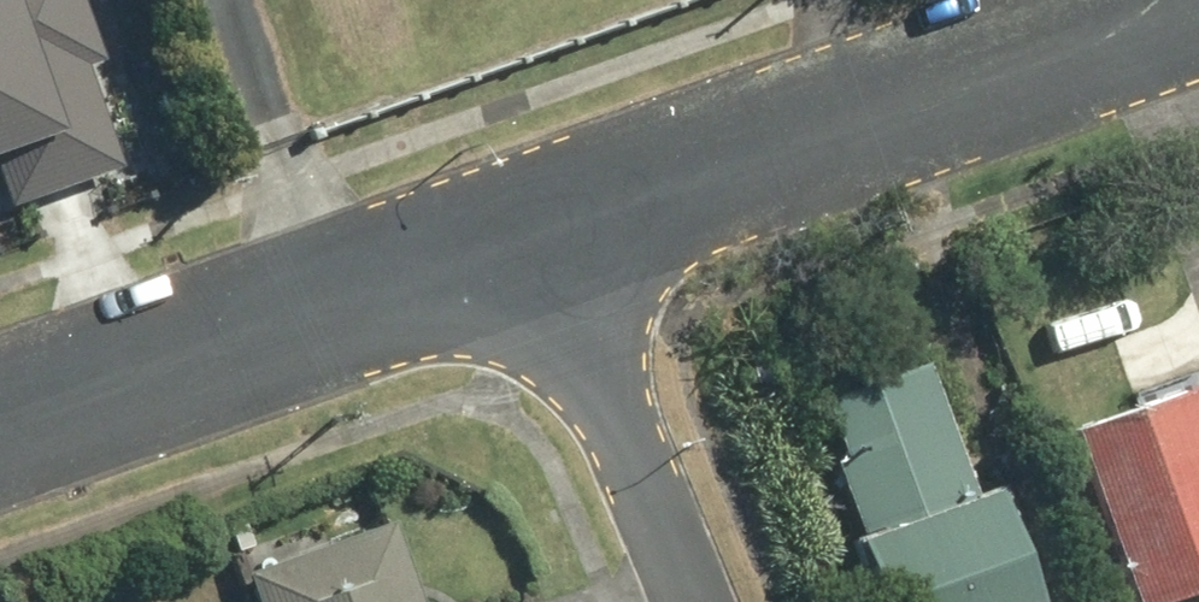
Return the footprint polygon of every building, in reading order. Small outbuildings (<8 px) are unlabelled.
[(2,148),(12,178),(99,149),(67,55),(100,43),(85,0),(0,0),(0,149),(2,148)] [(827,467),(854,543),(845,546),(864,601),(1014,601),(1002,568),(1011,565),(988,500),(968,507),(921,370),(826,403),(838,439),(830,442),(837,464),(827,467)] [(1067,438),(1124,601),(1169,601),(1198,592),(1198,459),(1196,452),(1198,451),(1198,392),(1067,438)] [(247,601),(412,601),(384,524),(238,576),(247,601)]
